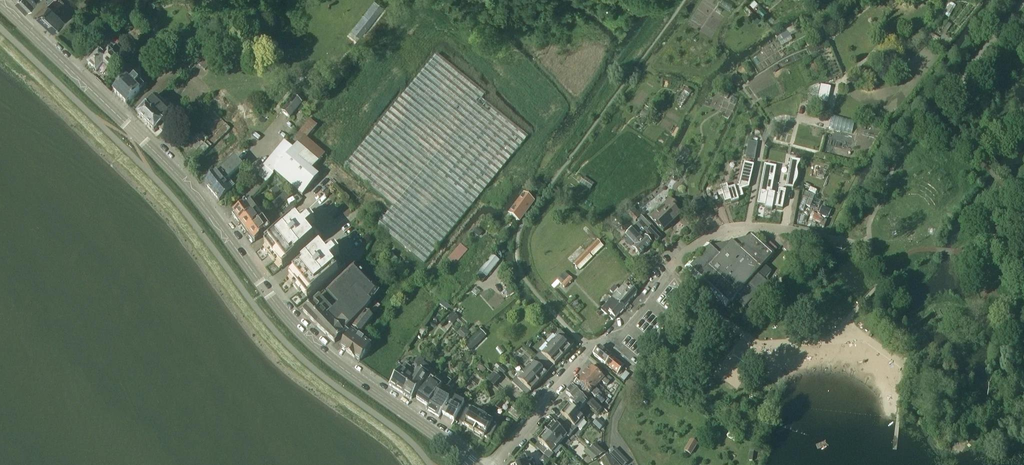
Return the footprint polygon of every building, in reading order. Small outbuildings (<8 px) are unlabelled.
[(24,10),(35,0),(15,0),(24,10)] [(35,14),(36,15),(51,29),(61,18),(55,12),(57,10),(56,9),(64,1),(63,0),(49,0),(48,2),(35,14)] [(351,29),(360,37),(386,3),(382,0),(374,0),(351,29)] [(110,52),(118,60),(125,54),(116,45),(110,52)] [(106,61),(102,65),(111,74),(121,63),(118,60),(110,52),(109,51),(103,56),(106,61)] [(99,52),(87,64),(95,72),(102,65),(106,61),(103,56),(99,52)] [(203,53),(195,62),(205,71),(213,62),(203,53)] [(393,206),(377,226),(424,264),(528,138),(481,100),(486,95),(436,54),(345,166),(393,206)] [(131,74),(113,92),(126,105),(144,87),(131,74)] [(817,100),(821,86),(809,91),(805,106),(821,110),(823,103),(823,101),(817,100)] [(294,96),(281,112),(283,113),(289,119),(300,105),(302,103),(294,96)] [(146,106),(137,115),(137,116),(154,133),(158,129),(162,132),(167,127),(164,123),(173,113),(156,97),(147,106),(146,106)] [(258,177),(266,183),(274,172),(302,196),(319,177),(312,170),(325,155),(307,139),(317,126),(310,120),(295,137),(297,145),(293,149),(284,141),(263,166),(258,177)] [(754,160),(757,144),(749,142),(746,158),(754,160)] [(235,159),(208,182),(205,185),(219,201),(235,188),(228,180),(243,168),(235,159)] [(785,188),(793,189),(793,187),(794,185),(795,183),(796,181),(797,179),(798,177),(798,175),(797,173),(797,172),(797,171),(797,170),(797,168),(798,167),(798,166),(799,164),(800,162),(791,160),(785,188)] [(741,191),(749,188),(754,166),(744,164),(739,187),(728,190),(727,185),(720,188),(725,203),(730,201),(731,204),(739,202),(738,199),(743,197),(741,191)] [(778,195),(771,194),(776,167),(764,165),(757,205),(765,206),(765,209),(772,210),(773,207),(782,209),(786,191),(779,190),(778,195)] [(594,185),(583,177),(579,183),(590,190),(594,185)] [(277,187),(271,192),(274,196),(280,191),(277,187)] [(285,193),(270,206),(275,211),(290,198),(285,193)] [(524,194),(508,215),(509,215),(519,223),(535,202),(534,202),(524,194)] [(699,197),(689,206),(696,214),(706,206),(704,203),(704,204),(702,201),(699,197)] [(670,200),(650,218),(663,232),(679,216),(675,211),(678,208),(670,200)] [(233,214),(232,215),(238,222),(239,223),(239,224),(256,211),(249,202),(232,214),(233,214)] [(291,205),(282,214),(286,217),(294,209),(291,205)] [(818,215),(828,219),(831,210),(822,206),(818,215)] [(634,208),(628,214),(635,222),(637,221),(642,216),(634,208)] [(256,211),(239,224),(242,227),(242,228),(244,232),(246,232),(246,233),(263,221),(256,211)] [(821,216),(812,213),(808,223),(817,226),(821,216)] [(302,215),(264,245),(270,253),(270,252),(273,253),(277,258),(277,261),(276,261),(282,268),(321,237),(313,228),(315,228),(311,223),(310,224),(302,215)] [(642,216),(637,221),(639,223),(646,231),(647,230),(651,226),(642,216)] [(263,221),(246,233),(249,237),(249,238),(252,242),(253,242),(253,243),(270,230),(263,221)] [(634,228),(625,236),(635,246),(632,249),(639,256),(651,244),(654,241),(649,235),(645,232),(646,231),(639,223),(634,228)] [(652,227),(647,231),(656,242),(662,237),(652,227)] [(483,233),(478,228),(474,233),(479,238),(483,233)] [(726,308),(743,289),(744,290),(735,300),(744,308),(747,306),(749,307),(755,297),(767,284),(765,282),(771,272),(764,265),(774,255),(753,235),(747,242),(734,245),(732,243),(719,256),(707,245),(684,269),(726,308)] [(596,239),(571,263),(578,269),(602,245),(596,239)] [(799,251),(786,240),(781,246),(794,257),(799,251)] [(289,276),(294,284),(295,283),(297,284),(302,289),(301,292),(307,299),(346,268),(338,259),(339,258),(336,254),(334,254),(327,245),(289,276)] [(385,259),(392,266),(399,259),(392,253),(385,259)] [(486,278),(500,261),(492,255),(479,272),(486,278)] [(338,305),(332,310),(333,311),(316,326),(335,343),(344,333),(342,332),(368,308),(371,304),(371,303),(379,292),(354,266),(326,293),(338,305)] [(564,272),(556,280),(557,281),(560,283),(562,285),(561,286),(564,289),(565,288),(567,290),(569,288),(567,286),(573,280),(564,272)] [(638,282),(643,287),(648,280),(643,275),(638,282)] [(557,281),(551,287),(554,290),(560,283),(557,281)] [(611,299),(623,308),(637,293),(630,287),(629,289),(624,285),(619,290),(617,289),(614,286),(610,291),(612,293),(611,295),(610,294),(608,296),(611,299)] [(510,287),(505,291),(509,296),(514,293),(510,287)] [(319,296),(303,312),(309,319),(326,304),(319,296)] [(611,299),(601,311),(612,321),(623,308),(611,299)] [(373,314),(380,306),(375,302),(369,310),(373,314)] [(326,304),(309,319),(315,325),(316,326),(333,311),(332,310),(326,304)] [(359,334),(372,319),(366,313),(353,328),(359,334)] [(459,318),(453,313),(447,320),(453,325),(459,318)] [(470,352),(486,336),(480,330),(464,346),(470,352)] [(557,338),(549,346),(563,358),(568,352),(567,352),(574,345),(559,331),(555,336),(557,338)] [(352,332),(341,348),(346,351),(345,352),(350,355),(354,359),(355,358),(359,362),(371,346),(352,332)] [(500,355),(504,352),(500,346),(496,349),(500,355)] [(541,362),(550,370),(556,363),(557,364),(563,358),(549,346),(542,354),(540,352),(535,357),(541,362)] [(617,375),(623,367),(599,347),(593,355),(617,375)] [(424,362),(418,357),(413,364),(420,369),(424,362)] [(533,363),(525,371),(539,384),(544,378),(543,377),(550,370),(541,362),(535,357),(531,362),(533,363)] [(495,367),(500,372),(503,369),(498,364),(495,367)] [(476,369),(483,374),(486,370),(479,365),(476,369)] [(580,379),(597,394),(599,392),(595,388),(601,382),(605,385),(608,383),(591,367),(580,379)] [(412,378),(399,370),(389,386),(402,394),(412,378)] [(511,383),(526,396),(532,389),(533,390),(539,384),(525,371),(518,380),(516,378),(511,383)] [(630,375),(625,371),(620,379),(624,382),(630,375)] [(412,378),(402,394),(411,400),(421,384),(422,385),(427,378),(417,372),(412,378)] [(494,375),(488,381),(493,386),(500,380),(494,375)] [(431,379),(417,400),(428,408),(434,398),(433,398),(437,393),(441,387),(431,379)] [(574,384),(587,397),(590,393),(594,397),(597,394),(580,379),(574,384)] [(565,393),(575,402),(573,404),(579,410),(587,402),(585,399),(587,397),(574,384),(574,385),(573,387),(572,387),(565,393)] [(434,398),(428,408),(426,410),(438,418),(446,406),(449,401),(437,393),(433,398),(434,398)] [(595,398),(602,405),(605,402),(598,395),(595,398)] [(451,403),(442,415),(454,422),(464,404),(454,399),(451,403)] [(587,406),(597,416),(602,410),(593,400),(587,406)] [(564,414),(558,420),(573,433),(577,429),(575,427),(582,419),(569,407),(563,413),(564,414)] [(467,408),(459,423),(468,429),(474,433),(483,417),(467,408)] [(483,417),(474,433),(480,436),(480,435),(490,441),(497,429),(491,426),(493,423),(483,417)] [(551,427),(545,433),(559,445),(566,437),(568,438),(573,433),(558,420),(552,427),(551,427)] [(502,433),(497,429),(490,441),(496,444),(502,433)] [(541,439),(534,447),(549,460),(553,455),(551,453),(559,445),(545,433),(540,439),(541,439)] [(698,444),(691,440),(684,452),(691,456),(698,444)] [(588,447),(599,457),(606,454),(594,443),(590,448),(588,447)] [(583,453),(593,461),(599,457),(588,447),(583,453)] [(528,464),(533,462),(530,455),(518,460),(513,464),(528,464)] [(600,460),(603,464),(619,464),(610,456),(600,460)]
